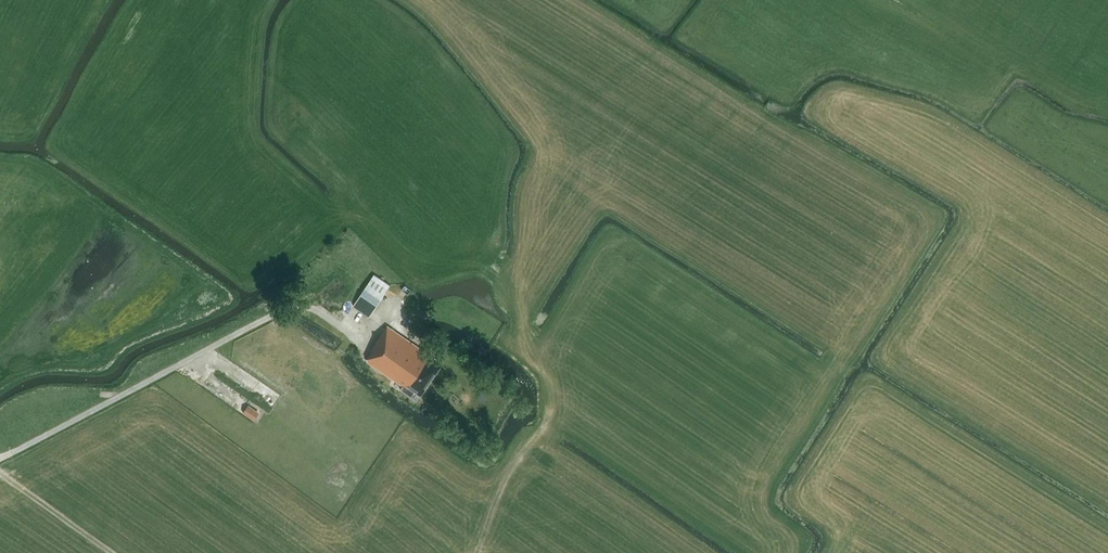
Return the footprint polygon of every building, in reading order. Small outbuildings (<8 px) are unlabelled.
[(369,317),(390,285),(374,274),(353,306),(369,317)] [(411,290),(405,285),(401,290),(407,295),(411,290)] [(442,363),(398,333),(403,325),(393,318),(371,351),(373,352),(367,361),(403,385),(401,389),(411,396),(415,390),(421,394),(442,363)] [(243,413),(254,420),(260,412),(248,405),(243,413)]
